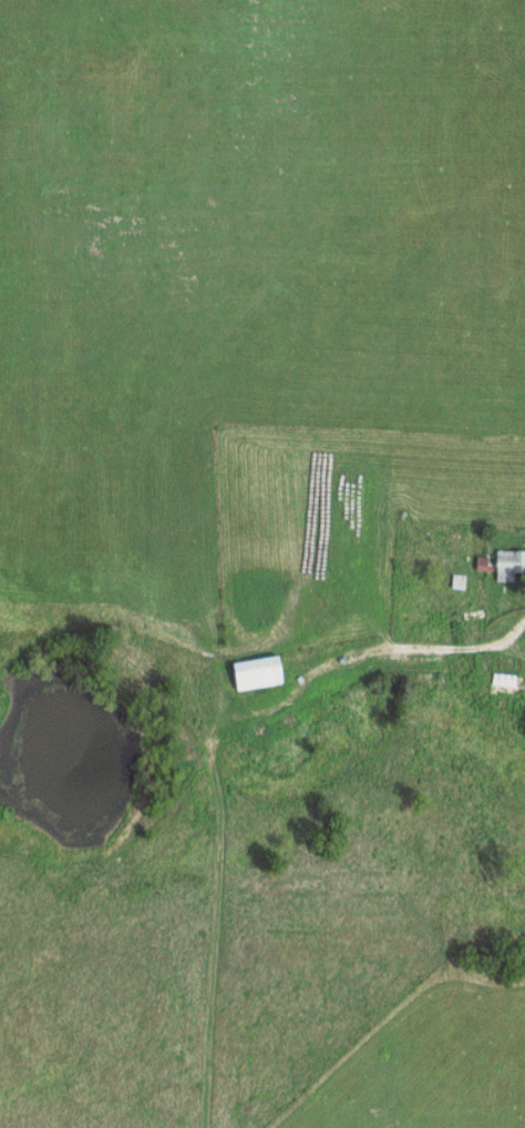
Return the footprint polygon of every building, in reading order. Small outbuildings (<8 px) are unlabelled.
[(499,550),(499,581),(517,581),(517,571),(524,571),(524,550),(499,550)] [(290,683),(287,655),(239,660),(242,688),(290,683)]
